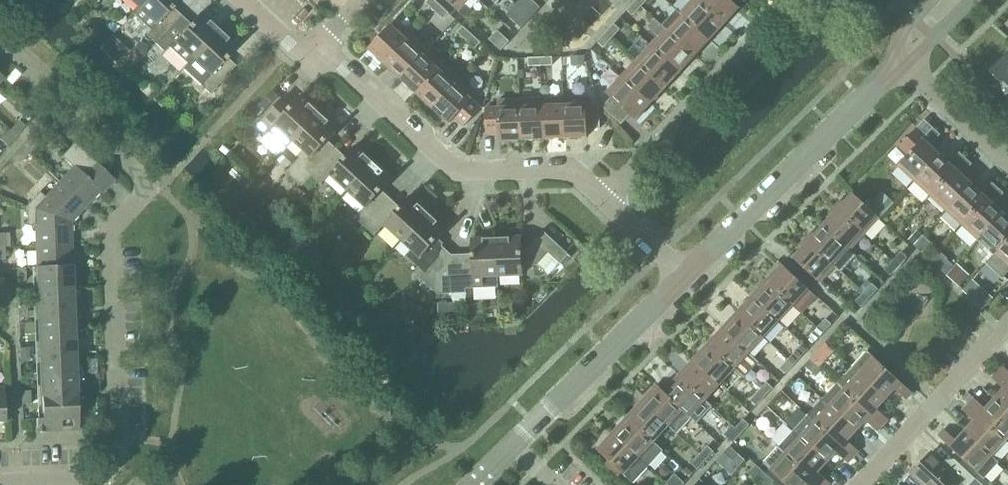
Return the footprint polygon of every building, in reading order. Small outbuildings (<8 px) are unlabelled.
[(151,30),(146,35),(155,43),(175,21),(166,13),(178,0),(144,0),(138,7),(132,13),(151,30)] [(440,4),(435,0),(428,0),(426,2),(435,10),(440,4)] [(465,2),(467,0),(448,0),(466,16),(472,9),(465,2)] [(516,4),(531,17),(540,7),(532,0),(519,0),(516,4)] [(635,0),(627,9),(633,14),(641,5),(635,0)] [(699,0),(691,0),(679,13),(684,18),(685,17),(710,39),(725,23),(699,0)] [(732,0),(699,0),(725,23),(740,7),(732,0)] [(440,4),(435,10),(444,18),(449,12),(440,4)] [(516,4),(507,14),(521,27),(531,17),(516,4)] [(186,63),(192,57),(218,29),(200,12),(184,30),(175,21),(155,43),(164,52),(169,46),(186,63)] [(685,17),(684,18),(671,32),(696,55),(710,39),(685,17)] [(386,63),(413,34),(396,19),(369,48),(386,63)] [(648,29),(657,37),(651,44),(681,71),(696,55),(671,32),(657,19),(648,29)] [(100,21),(85,38),(97,49),(98,48),(110,36),(113,33),(100,21)] [(606,32),(612,37),(620,29),(614,24),(606,32)] [(466,39),(472,33),(463,25),(458,31),(466,39)] [(209,93),(229,72),(220,64),(237,46),(218,29),(192,57),(211,74),(200,85),(209,93)] [(490,38),(501,49),(509,40),(498,29),(490,38)] [(612,37),(606,32),(598,41),(604,46),(612,37)] [(472,33),(466,39),(475,48),(481,42),(472,33)] [(413,34),(386,63),(401,78),(424,54),(429,49),(413,34)] [(110,36),(98,48),(114,63),(126,51),(110,36)] [(636,60),(666,87),(681,71),(651,44),(636,60)] [(990,71),(1007,87),(1007,51),(990,71)] [(417,92),(440,68),(424,54),(401,78),(417,92)] [(584,56),(571,56),(571,65),(585,65),(584,56)] [(541,66),(540,57),(528,58),(528,66),(541,66)] [(540,57),(541,66),(552,65),(552,57),(540,57)] [(666,87),(636,60),(621,76),(651,103),(666,87)] [(444,63),(440,68),(417,92),(433,107),(460,78),(444,63)] [(651,103),(621,76),(606,92),(611,97),(603,106),(622,123),(630,114),(636,120),(651,103)] [(482,107),(473,99),(478,94),(460,78),(433,107),(450,122),(455,117),(464,126),(482,107)] [(257,126),(266,135),(283,151),(294,140),(319,112),(302,95),(285,112),(277,104),(257,126)] [(564,97),(565,137),(588,136),(587,129),(600,129),(599,103),(586,104),(586,96),(564,97)] [(542,98),(544,138),(565,137),(564,97),(542,98)] [(521,99),(523,139),(544,138),(542,98),(521,99)] [(523,139),(521,99),(498,100),(498,108),(485,108),(487,134),(499,133),(499,140),(523,139)] [(319,112),(294,140),(306,151),(287,172),(302,186),(311,177),(331,155),(322,147),(338,129),(319,112)] [(11,130),(16,136),(25,126),(19,121),(11,130)] [(918,126),(899,146),(909,154),(899,165),(916,180),(940,154),(931,146),(941,135),(933,128),(927,134),(918,126)] [(16,136),(11,130),(2,140),(8,145),(16,136)] [(31,138),(22,148),(29,154),(37,144),(31,138)] [(75,142),(67,151),(62,157),(72,167),(59,182),(85,206),(99,191),(102,193),(115,179),(75,142)] [(331,155),(311,177),(320,185),(331,174),(349,191),(375,163),(356,146),(340,163),(331,155)] [(29,154),(22,148),(13,157),(20,163),(29,154)] [(940,154),(916,180),(932,195),(966,158),(960,151),(950,163),(940,154)] [(948,210),(972,184),(963,175),(973,164),(966,158),(932,195),(948,210)] [(365,227),(386,205),(377,197),(393,180),(375,163),(349,191),(367,207),(356,218),(365,227)] [(236,166),(230,173),(239,181),(245,174),(236,166)] [(963,224),(998,187),(992,181),(982,192),(972,184),(948,210),(963,224)] [(26,206),(71,221),(85,206),(59,182),(45,197),(39,191),(26,206)] [(979,239),(1004,213),(995,204),(1005,193),(998,187),(963,224),(979,239)] [(869,208),(880,218),(881,218),(895,202),(885,192),(869,208)] [(869,208),(854,194),(840,210),(865,233),(880,218),(869,208)] [(402,240),(428,212),(411,196),(394,213),(386,205),(365,227),(375,235),(385,224),(402,240)] [(71,221),(26,206),(27,225),(36,224),(36,237),(72,236),(71,221)] [(825,225),(851,249),(865,233),(840,210),(825,225)] [(407,256),(425,272),(420,278),(437,294),(438,294),(449,263),(448,263),(431,247),(447,230),(428,212),(402,240),(412,250),(407,256)] [(1007,241),(1007,216),(1004,213),(979,239),(996,254),(1007,241)] [(851,249),(825,225),(810,241),(836,265),(851,249)] [(917,230),(909,240),(914,245),(923,235),(917,230)] [(560,263),(568,254),(547,234),(531,250),(528,247),(522,248),(522,237),(497,238),(498,276),(523,275),(523,266),(529,258),(537,265),(549,252),(560,263)] [(72,236),(36,237),(37,255),(73,254),(72,236)] [(924,236),(915,246),(917,248),(922,252),(923,252),(931,243),(924,236)] [(449,263),(438,294),(461,293),(461,278),(498,276),(497,238),(471,239),(472,263),(449,263)] [(795,258),(820,282),(836,265),(810,241),(795,258)] [(1007,273),(1007,241),(996,254),(987,263),(1003,278),(1007,273)] [(895,261),(900,266),(908,258),(903,253),(895,261)] [(73,254),(37,255),(43,418),(38,419),(38,432),(79,430),(73,254)] [(941,267),(940,268),(946,274),(947,273),(953,266),(947,260),(941,267)] [(900,266),(895,261),(887,270),(892,275),(900,266)] [(953,266),(947,273),(961,285),(970,275),(957,262),(953,266)] [(808,289),(782,265),(768,280),(794,304),(808,289)] [(973,279),(963,290),(969,296),(979,285),(973,279)] [(794,304),(768,280),(753,296),(779,320),(794,304)] [(865,293),(871,298),(879,289),(873,284),(865,293)] [(871,298),(865,293),(857,302),(862,307),(871,298)] [(779,320),(753,296),(738,312),(764,336),(779,320)] [(456,303),(439,303),(440,322),(457,322),(456,303)] [(723,328),(749,352),(764,336),(738,312),(723,328)] [(819,327),(824,332),(832,324),(826,319),(819,327)] [(845,321),(839,328),(845,333),(851,327),(845,321)] [(824,332),(819,327),(811,336),(816,341),(824,332)] [(709,344),(735,368),(749,352),(723,328),(709,344)] [(833,350),(825,342),(816,352),(824,360),(833,350)] [(694,360),(720,384),(735,368),(709,344),(694,360)] [(852,366),(887,398),(896,388),(907,399),(913,393),(867,350),(852,366)] [(803,356),(797,351),(789,359),(795,364),(803,356)] [(782,368),(787,373),(795,364),(789,359),(782,368)] [(811,359),(804,365),(815,375),(821,368),(811,359)] [(679,376),(705,400),(720,384),(694,360),(679,376)] [(1007,381),(1007,369),(1004,365),(998,372),(1007,381)] [(837,382),(884,425),(889,419),(878,408),(887,398),(852,366),(837,382)] [(998,372),(993,377),(1005,388),(996,398),(1007,410),(1007,381),(998,372)] [(665,393),(684,409),(683,410),(690,416),(691,415),(698,422),(712,406),(705,400),(679,376),(665,391),(665,393)] [(823,398),(857,430),(866,421),(878,431),(884,425),(837,382),(823,398)] [(774,388),(768,383),(760,391),(766,396),(774,388)] [(692,418),(690,416),(683,410),(684,409),(665,393),(665,391),(657,384),(643,400),(669,425),(678,433),(692,418)] [(752,400),(758,405),(766,396),(760,391),(752,400)] [(808,414),(854,457),(860,450),(848,440),(857,430),(823,398),(808,414)] [(996,398),(986,408),(975,398),(969,403),(1007,440),(1007,410),(996,398)] [(647,434),(654,441),(669,425),(643,400),(627,416),(647,434)] [(1007,440),(969,403),(964,409),(976,420),(966,430),(993,455),(994,455),(1007,440)] [(793,430),(828,462),(837,452),(849,462),(854,457),(808,414),(793,430)] [(613,433),(649,466),(663,451),(653,442),(654,441),(647,434),(627,416),(613,433)] [(744,420),(736,428),(742,433),(750,425),(744,420)] [(742,433),(736,428),(732,425),(724,433),(734,442),(742,433)] [(1001,462),(994,455),(993,455),(966,430),(957,440),(945,429),(940,435),(985,478),(1001,462)] [(821,484),(828,484),(830,482),(819,472),(828,462),(793,430),(778,446),(821,484)] [(597,450),(633,483),(649,466),(613,433),(597,450)] [(739,454),(731,446),(725,452),(734,460),(739,454)] [(771,469),(788,484),(806,484),(807,484),(809,484),(821,484),(778,446),(763,462),(771,469)] [(715,452),(709,447),(701,455),(707,460),(715,452)] [(976,479),(959,463),(957,461),(950,469),(932,452),(913,473),(926,484),(958,484),(961,482),(965,484),(970,484),(976,479)] [(694,464),(699,469),(707,460),(701,455),(694,464)] [(959,463),(976,479),(983,484),(987,484),(989,483),(984,478),(963,459),(959,463)] [(752,470),(761,478),(766,473),(758,465),(752,470)] [(766,473),(761,478),(768,484),(770,484),(774,480),(766,473)] [(685,482),(675,474),(667,483),(669,484),(683,484),(685,482)]
